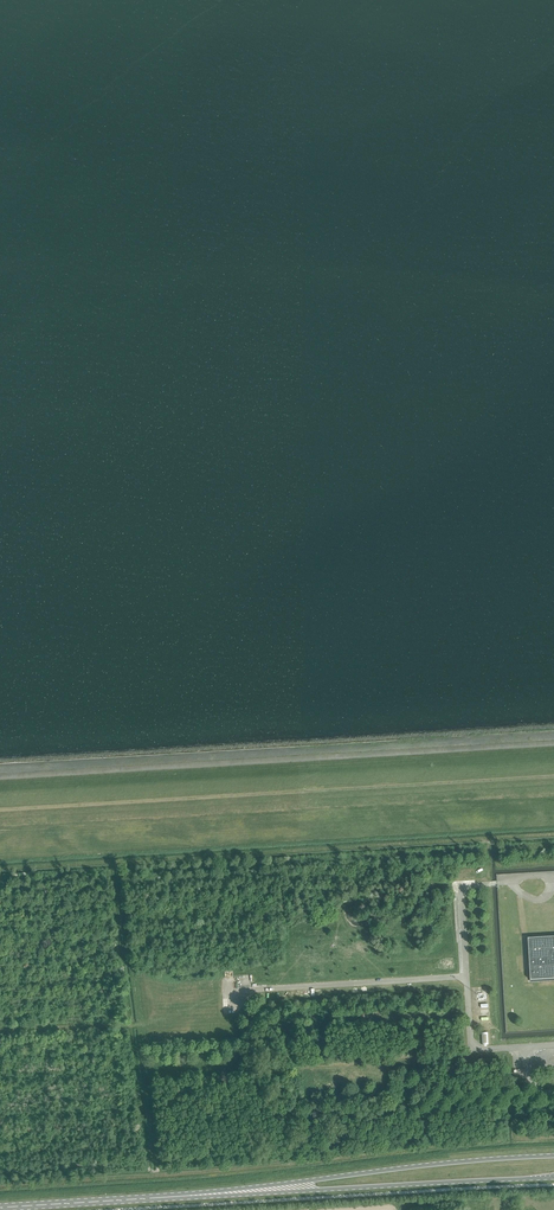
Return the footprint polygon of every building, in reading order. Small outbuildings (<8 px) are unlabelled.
[(528,938),(531,980),(553,978),(553,936),(528,938)]
